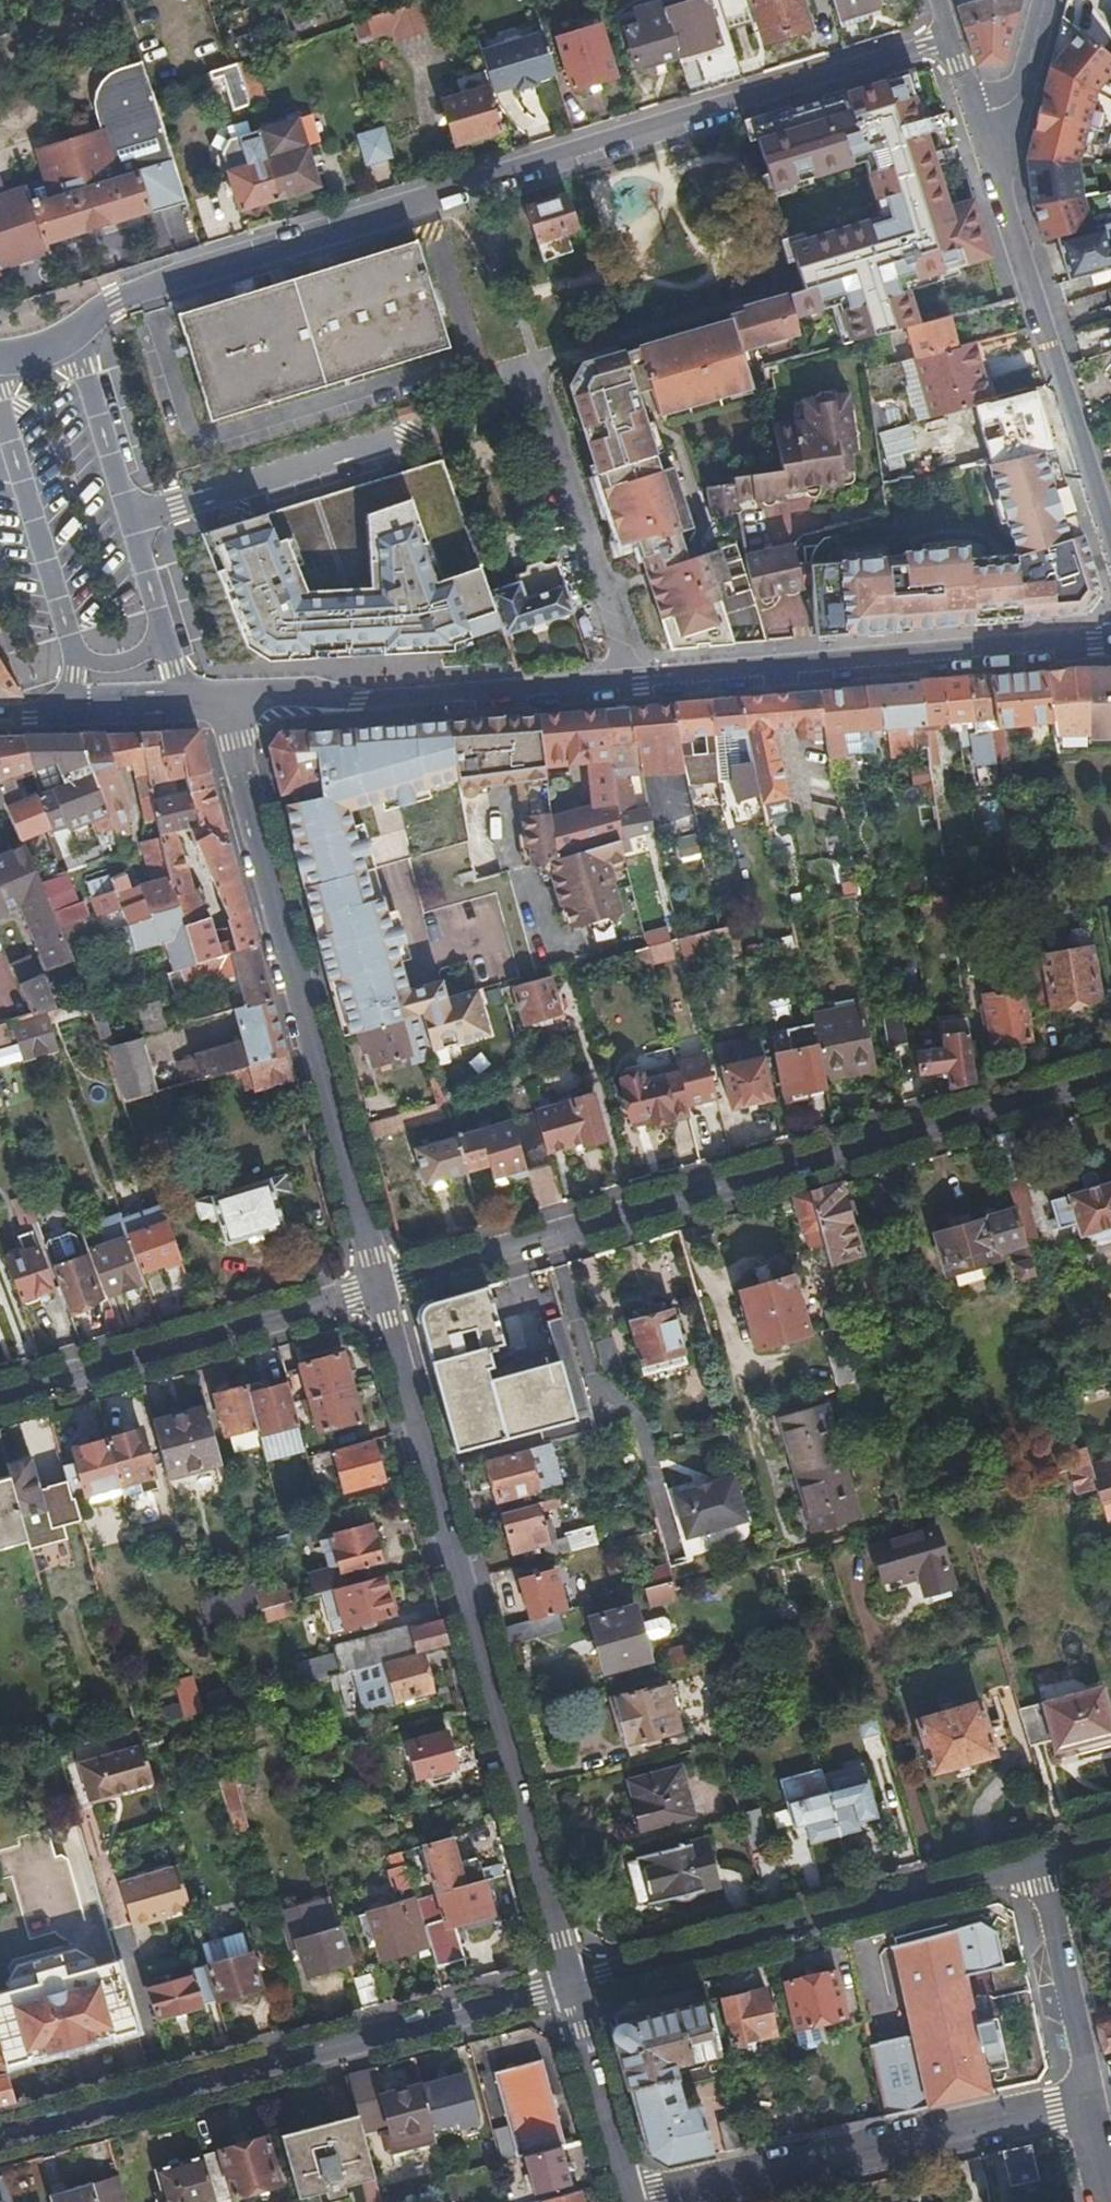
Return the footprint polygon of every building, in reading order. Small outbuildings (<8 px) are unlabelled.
[(660,0),(650,0),(631,7),(636,22),(622,27),(635,68),(678,54),(663,9),(660,0)] [(678,54),(718,42),(704,0),(679,0),(680,3),(663,9),(678,54)] [(776,0),(719,0),(729,30),(757,21),(764,42),(787,35),(776,0)] [(787,35),(811,28),(801,0),(776,0),(787,35)] [(839,19),(865,11),(880,6),(878,0),(833,0),(839,19)] [(956,5),(964,30),(1018,14),(1021,0),(971,0),(956,5)] [(424,30),(419,4),(351,19),(357,44),(424,30)] [(865,11),(839,19),(841,27),(867,19),(865,11)] [(1009,64),(1018,14),(964,30),(975,65),(1009,64)] [(1064,17),(1051,68),(1065,50),(1073,56),(1088,37),(1064,17)] [(614,74),(598,23),(557,36),(572,88),(614,74)] [(542,30),(480,50),(495,92),(515,85),(518,91),(537,85),(535,80),(556,73),(542,30)] [(1051,68),(1097,92),(1110,77),(1110,78),(1110,57),(1088,37),(1073,56),(1065,50),(1051,68)] [(248,57),(231,63),(246,105),(247,108),(263,103),(248,57)] [(246,105),(231,63),(202,73),(206,82),(218,78),(230,110),(246,105)] [(102,109),(145,93),(135,64),(104,74),(98,77),(94,81),(89,87),(87,93),(86,97),(86,105),(88,114),(102,109)] [(1097,92),(1051,68),(1045,91),(1054,93),(1048,117),(1103,130),(1107,115),(1092,111),(1097,92)] [(752,122),(771,189),(865,163),(879,219),(788,245),(799,289),(790,292),(800,334),(804,349),(857,336),(893,328),(910,324),(919,322),(907,284),(991,257),(976,200),(951,207),(908,74),(752,122)] [(502,130),(490,90),(482,86),(456,94),(453,88),(438,92),(455,145),(502,130)] [(1039,114),(1048,117),(1054,93),(1045,91),(1039,114)] [(183,199),(154,117),(148,103),(145,93),(102,109),(88,114),(96,134),(39,154),(48,178),(6,192),(0,176),(0,273),(49,257),(46,248),(183,199)] [(148,103),(154,117),(163,115),(157,100),(148,103)] [(1039,114),(1033,137),(1042,140),(1048,117),(1039,114)] [(1033,137),(1027,160),(1040,161),(1078,162),(1084,142),(1100,146),(1103,130),(1048,117),(1042,140),(1033,137)] [(300,119),(294,121),(304,149),(310,146),(300,119)] [(266,160),(280,199),(318,187),(304,149),(294,121),(256,134),(266,160)] [(363,166),(391,158),(382,126),(354,134),(363,166)] [(215,148),(226,175),(266,160),(256,134),(215,148)] [(240,212),(280,199),(266,160),(226,175),(240,212)] [(1027,160),(1029,184),(1039,183),(1041,204),(1053,202),(1095,194),(1092,178),(1076,178),(1078,162),(1040,161),(1027,160)] [(1029,184),(1031,206),(1041,204),(1039,183),(1029,184)] [(1038,227),(1043,243),(1054,240),(1063,237),(1091,229),(1087,214),(1102,210),(1095,194),(1053,202),(1041,204),(1047,224),(1038,227)] [(563,198),(526,210),(544,265),(574,256),(567,234),(575,231),(563,198)] [(1041,204),(1031,206),(1038,227),(1047,224),(1041,204)] [(1063,237),(1054,240),(1067,283),(1087,277),(1110,270),(1110,223),(1091,229),(1063,237)] [(416,239),(369,254),(404,361),(449,347),(416,239)] [(404,361),(369,254),(303,274),(338,380),(404,361)] [(1087,277),(1090,287),(1110,281),(1110,270),(1087,277)] [(338,380),(303,274),(177,314),(209,419),(338,380)] [(768,309),(734,320),(743,352),(800,334),(790,292),(765,299),(764,300),(768,309)] [(953,350),(944,316),(919,322),(910,324),(919,359),(953,350)] [(743,352),(734,320),(642,352),(655,392),(662,417),(662,419),(676,414),(668,388),(746,364),(743,352)] [(919,359),(910,324),(893,328),(901,364),(919,359)] [(857,336),(804,349),(758,361),(775,422),(787,467),(738,479),(739,487),(715,493),(722,522),(744,517),(741,500),(756,497),(757,500),(787,495),(786,491),(845,480),(878,474),(876,465),(872,439),(863,375),(857,336)] [(971,410),(991,404),(974,345),(953,350),(919,359),(901,364),(871,372),(876,400),(927,388),(937,420),(971,410)] [(642,352),(627,357),(640,397),(655,392),(642,352)] [(627,357),(603,365),(585,371),(580,379),(604,451),(634,542),(638,540),(641,539),(688,522),(672,467),(664,470),(640,397),(627,357)] [(753,388),(746,364),(668,388),(676,414),(753,388)] [(580,379),(572,394),(575,403),(609,506),(621,543),(625,545),(634,542),(604,451),(580,379)] [(1052,414),(1044,388),(991,404),(971,410),(976,423),(990,419),(994,431),(1052,414)] [(1053,450),(1062,448),(1052,414),(994,431),(979,435),(972,437),(974,446),(981,444),(995,440),(998,453),(984,456),(975,459),(967,459),(965,456),(950,462),(952,471),(959,469),(990,461),(993,461),(994,463),(1031,454),(1032,455),(1053,450)] [(972,437),(979,435),(977,428),(969,429),(972,437)] [(981,444),(984,456),(998,453),(995,440),(981,444)] [(990,461),(1007,521),(1012,520),(1031,516),(1030,510),(1070,501),(1053,450),(1032,455),(1031,454),(994,463),(993,461),(990,461)] [(676,466),(672,467),(688,522),(690,528),(697,526),(676,466)] [(1052,593),(1098,585),(1070,501),(1030,510),(1031,516),(1012,520),(1013,527),(1040,522),(1045,569),(1052,593)] [(973,556),(982,621),(1027,617),(1013,527),(1012,520),(1007,521),(1016,553),(973,556)] [(641,539),(677,648),(709,646),(700,615),(715,608),(699,556),(692,558),(684,530),(690,528),(688,522),(641,539)] [(1013,527),(1027,617),(1084,612),(1100,590),(1098,585),(1052,593),(1045,569),(1040,522),(1013,527)] [(725,644),(734,643),(721,600),(731,596),(728,579),(743,574),(734,544),(699,556),(715,608),(725,644)] [(962,623),(982,621),(973,556),(968,556),(966,546),(941,548),(962,623)] [(751,555),(759,600),(791,594),(784,548),(751,555)] [(933,626),(962,623),(941,548),(916,550),(918,558),(913,559),(933,626)] [(872,572),(879,631),(933,626),(913,559),(910,550),(901,551),(901,555),(840,559),(846,579),(872,572)] [(812,586),(816,637),(879,631),(872,572),(846,579),(840,559),(797,563),(798,564),(804,589),(812,586)] [(569,615),(553,564),(542,568),(537,564),(521,568),(522,574),(513,577),(515,582),(487,592),(502,635),(569,615)] [(700,615),(709,646),(725,644),(715,608),(700,615)] [(18,697),(0,667),(0,697),(18,697)] [(1095,668),(1098,703),(1090,708),(1100,752),(1110,750),(1110,667),(1095,668)] [(1089,668),(1041,672),(1051,721),(1059,757),(1090,751),(1091,754),(1100,752),(1090,708),(1098,703),(1095,668),(1089,668)] [(1033,672),(990,677),(999,728),(1051,721),(1041,672),(1033,672)] [(990,677),(965,679),(970,719),(972,733),(989,730),(999,728),(990,677)] [(949,681),(942,682),(948,721),(970,719),(965,679),(949,681)] [(942,682),(918,684),(924,724),(924,730),(939,728),(938,722),(948,721),(942,682)] [(918,684),(863,688),(867,713),(869,713),(872,729),(924,724),(918,684)] [(863,688),(817,692),(821,724),(826,757),(827,761),(844,756),(840,732),(872,729),(869,713),(867,713),(863,688)] [(749,698),(739,699),(757,785),(760,795),(762,802),(785,796),(777,762),(770,730),(772,730),(780,729),(797,727),(798,733),(810,732),(810,725),(821,724),(817,692),(767,696),(749,698)] [(757,785),(739,699),(710,702),(714,734),(715,738),(718,782),(731,779),(735,803),(760,795),(757,785)] [(710,702),(672,705),(678,742),(687,741),(687,736),(714,734),(710,702)] [(672,705),(626,709),(632,744),(635,745),(639,763),(641,775),(641,777),(642,779),(684,775),(679,753),(678,742),(672,705)] [(626,709),(602,711),(621,840),(653,833),(652,829),(650,809),(636,812),(630,777),(627,765),(639,763),(635,745),(632,744),(626,709)] [(588,713),(540,718),(545,754),(547,773),(563,771),(562,766),(570,765),(568,752),(585,751),(593,808),(575,811),(571,783),(549,787),(559,857),(610,842),(621,840),(602,711),(588,713)] [(454,736),(447,737),(456,785),(458,795),(464,799),(470,798),(475,790),(482,788),(482,783),(493,781),(494,786),(514,782),(526,847),(533,846),(534,853),(528,855),(530,866),(549,862),(558,891),(569,887),(572,895),(561,901),(570,928),(604,917),(611,924),(621,915),(611,884),(614,881),(612,874),(610,865),(626,860),(621,841),(621,840),(610,842),(559,857),(549,787),(547,773),(545,754),(540,718),(527,719),(484,721),(454,723),(454,736)] [(454,723),(444,724),(447,737),(454,736),(454,723)] [(434,725),(411,726),(419,775),(422,793),(456,785),(447,737),(444,724),(434,725)] [(411,726),(384,728),(393,785),(383,788),(386,802),(422,793),(419,775),(411,726)] [(384,728),(356,729),(361,772),(343,776),(350,811),(355,809),(386,802),(383,788),(393,785),(384,728)] [(1001,739),(999,728),(989,730),(994,762),(997,779),(1013,777),(1005,738),(1001,739)] [(361,772),(356,729),(305,732),(306,756),(315,756),(319,789),(322,806),(313,808),(320,860),(356,855),(344,814),(350,811),(343,776),(361,772)] [(201,730),(159,733),(163,767),(167,766),(171,779),(180,775),(210,769),(201,730)] [(989,730),(972,733),(968,733),(975,765),(994,762),(989,730)] [(306,756),(305,732),(304,732),(304,734),(280,735),(272,749),(285,804),(312,799),(311,791),(319,789),(315,756),(306,756)] [(118,734),(108,734),(119,769),(132,767),(143,809),(144,822),(159,818),(157,807),(154,795),(152,787),(142,733),(118,734)] [(163,767),(159,733),(142,733),(152,787),(172,783),(171,779),(167,766),(163,767)] [(108,734),(79,735),(111,813),(120,836),(130,835),(131,806),(119,769),(108,734)] [(79,735),(23,736),(43,793),(36,796),(49,828),(65,821),(69,830),(111,813),(79,735)] [(0,736),(0,783),(4,794),(7,799),(17,824),(23,839),(50,832),(49,828),(36,796),(43,793),(23,736),(4,736),(0,736)] [(844,756),(827,761),(832,778),(847,774),(844,756)] [(641,775),(639,763),(627,765),(630,777),(641,775)] [(184,794),(214,786),(210,769),(180,775),(184,794)] [(944,779),(932,781),(934,795),(946,793),(944,779)] [(456,785),(422,793),(433,853),(467,845),(459,802),(458,795),(456,785)] [(227,837),(214,786),(191,792),(184,794),(193,834),(203,827),(214,839),(227,837)] [(179,789),(154,795),(157,807),(159,818),(161,830),(171,828),(187,824),(179,789)] [(422,793),(386,802),(395,855),(397,862),(433,853),(422,793)] [(313,808),(312,799),(285,804),(299,864),(320,860),(313,808)] [(355,809),(350,811),(358,854),(361,871),(397,862),(395,855),(386,802),(355,809)] [(234,952),(256,946),(227,837),(214,839),(203,827),(193,834),(228,915),(226,919),(229,928),(234,952)] [(183,921),(204,914),(171,828),(161,830),(168,873),(178,906),(183,921)] [(168,873),(161,830),(150,834),(152,853),(146,854),(146,856),(152,881),(149,882),(157,915),(178,906),(168,873)] [(75,961),(68,944),(62,929),(54,911),(48,898),(42,882),(28,850),(26,845),(0,855),(0,915),(19,907),(48,972),(75,961)] [(941,847),(943,861),(955,859),(952,845),(941,847)] [(361,871),(356,855),(320,860),(299,864),(313,925),(315,933),(370,916),(366,897),(361,871)] [(628,870),(626,860),(610,865),(612,874),(628,870)] [(136,924),(157,915),(149,882),(131,887),(126,875),(111,880),(115,891),(122,909),(127,922),(128,926),(134,924),(136,924)] [(558,891),(561,901),(572,895),(569,887),(558,891)] [(101,913),(101,915),(122,909),(115,891),(93,898),(101,913)] [(370,916),(383,912),(379,898),(366,897),(370,916)] [(165,942),(174,972),(181,970),(197,964),(183,921),(178,906),(157,915),(136,924),(134,924),(128,926),(136,951),(165,942)] [(395,953),(383,912),(370,916),(315,933),(320,955),(326,975),(395,953)] [(183,921),(197,964),(219,957),(204,914),(183,921)] [(736,923),(720,927),(679,939),(685,964),(707,958),(705,946),(729,939),(733,956),(742,953),(736,923)] [(1069,951),(1090,947),(1087,929),(1082,923),(1071,924),(1065,933),(1069,951)] [(234,1010),(271,999),(258,951),(256,946),(234,952),(219,957),(197,964),(181,970),(188,991),(229,979),(234,995),(175,1012),(179,1025),(210,1016),(234,1010)] [(1099,997),(1090,947),(1069,951),(1044,956),(1052,1007),(1099,997)] [(651,962),(652,966),(675,959),(673,948),(649,954),(651,962)] [(648,949),(630,954),(634,966),(651,962),(649,954),(648,949)] [(335,984),(349,1037),(357,1035),(467,1002),(465,995),(447,1000),(440,977),(405,987),(395,953),(326,975),(329,986),(335,984)] [(10,965),(32,1016),(48,1011),(58,1008),(44,978),(40,976),(30,955),(10,965)] [(577,970),(580,983),(599,977),(595,964),(577,970)] [(997,980),(999,993),(1020,989),(1017,976),(1013,973),(1000,976),(997,980)] [(552,977),(539,981),(515,988),(526,1024),(561,1014),(552,977)] [(1030,1038),(1020,989),(999,993),(985,995),(994,1045),(1030,1038)] [(422,1016),(433,1054),(491,1037),(478,991),(465,995),(467,1002),(422,1016)] [(239,1068),(285,1054),(271,999),(234,1010),(242,1042),(196,1056),(202,1078),(222,1073),(239,1068)] [(139,1010),(146,1034),(168,1028),(160,1003),(139,1010)] [(810,1013),(817,1045),(824,1082),(852,1075),(850,1063),(870,1058),(857,1005),(810,1013)] [(881,1013),(887,1047),(905,1044),(900,1009),(881,1013)] [(9,1023),(22,1059),(61,1048),(48,1011),(32,1016),(9,1023)] [(951,1088),(975,1080),(967,1024),(966,1015),(941,1019),(945,1048),(918,1053),(920,1072),(948,1070),(951,1088)] [(210,1016),(179,1025),(181,1032),(212,1024),(210,1016)] [(411,1056),(401,1022),(357,1035),(364,1053),(368,1052),(374,1068),(411,1056)] [(688,1110),(719,1103),(701,1029),(670,1037),(679,1072),(688,1110)] [(120,1090),(124,1101),(156,1092),(141,1038),(106,1050),(110,1062),(113,1061),(120,1090)] [(786,1095),(825,1087),(824,1082),(817,1045),(777,1054),(786,1095)] [(733,1108),(774,1098),(763,1046),(743,1050),(745,1061),(722,1067),(733,1108)] [(246,1093),(292,1079),(285,1054),(239,1068),(241,1077),(246,1093)] [(202,1078),(196,1056),(178,1061),(184,1084),(202,1078)] [(527,1173),(552,1166),(549,1152),(545,1139),(538,1114),(536,1106),(529,1084),(529,1081),(524,1065),(499,1074),(499,1075),(513,1122),(527,1173)] [(225,1081),(241,1077),(239,1068),(222,1073),(225,1081)] [(634,1127),(689,1114),(688,1110),(679,1072),(646,1080),(644,1072),(623,1077),(634,1127)] [(405,1099),(409,1113),(447,1103),(444,1092),(440,1076),(431,1079),(433,1091),(405,1099)] [(444,1092),(447,1103),(450,1112),(464,1108),(457,1088),(444,1092)] [(585,1147),(606,1141),(596,1104),(593,1093),(571,1100),(573,1103),(538,1114),(545,1139),(549,1152),(583,1142),(585,1147)] [(507,1124),(523,1179),(528,1177),(527,1173),(513,1122),(507,1124)] [(458,1139),(468,1174),(490,1167),(495,1179),(501,1177),(514,1181),(523,1179),(507,1124),(458,1139)] [(1029,1183),(1013,1130),(995,1136),(1006,1176),(1010,1188),(1026,1184),(1029,1183)] [(426,1187),(468,1174),(458,1139),(416,1151),(426,1187)] [(291,1194),(284,1176),(193,1202),(199,1219),(208,1218),(210,1224),(218,1222),(226,1245),(283,1226),(276,1199),(291,1194)] [(860,1256),(840,1181),(808,1191),(823,1243),(829,1264),(860,1256)] [(1098,1194),(1094,1182),(1080,1185),(1085,1198),(1063,1205),(1064,1207),(1047,1212),(1049,1220),(1043,1222),(1047,1233),(1071,1226),(1075,1238),(1084,1236),(1088,1246),(1110,1240),(1110,1190),(1098,1194)] [(1035,1214),(1026,1184),(1010,1188),(1015,1209),(1030,1261),(1043,1258),(1030,1216),(1035,1214)] [(823,1243),(808,1191),(792,1195),(802,1234),(804,1232),(806,1243),(812,1247),(823,1243)] [(31,1207),(26,1195),(17,1198),(21,1213),(24,1212),(27,1222),(35,1219),(31,1207)] [(31,1207),(35,1219),(42,1238),(54,1234),(43,1203),(31,1207)] [(128,1236),(142,1274),(180,1260),(167,1223),(157,1226),(151,1209),(123,1221),(128,1236)] [(1019,1275),(1033,1271),(1030,1261),(1015,1209),(934,1231),(946,1274),(997,1260),(994,1248),(1009,1244),(1019,1275)] [(99,1226),(106,1244),(122,1238),(128,1236),(123,1221),(122,1218),(99,1226)] [(20,1240),(24,1251),(36,1247),(32,1235),(20,1240)] [(90,1249),(106,1295),(138,1282),(122,1238),(106,1244),(90,1249)] [(47,1252),(53,1267),(68,1262),(63,1246),(47,1252)] [(5,1257),(20,1300),(28,1305),(38,1302),(39,1293),(51,1289),(36,1247),(24,1251),(16,1247),(6,1250),(7,1257),(5,1257)] [(67,1309),(80,1305),(99,1298),(84,1256),(68,1262),(53,1267),(67,1309)] [(807,1335),(789,1276),(739,1290),(754,1349),(807,1335)] [(486,1352),(469,1293),(414,1309),(413,1323),(446,1457),(519,1438),(558,1427),(542,1370),(538,1371),(471,1390),(468,1379),(475,1376),(472,1363),(478,1361),(476,1355),(486,1352)] [(862,1376),(839,1296),(819,1302),(828,1328),(820,1330),(834,1384),(862,1376)] [(634,1312),(637,1319),(664,1311),(661,1303),(634,1312)] [(67,1309),(69,1316),(82,1310),(80,1305),(67,1309)] [(664,1311),(637,1319),(630,1321),(647,1381),(688,1370),(671,1309),(664,1311)] [(577,1439),(545,1325),(528,1330),(538,1371),(542,1370),(558,1427),(519,1438),(524,1454),(577,1439)] [(284,1371),(288,1385),(292,1401),(303,1398),(351,1386),(343,1354),(301,1365),(298,1369),(284,1371)] [(259,1385),(247,1388),(258,1427),(261,1435),(299,1426),(292,1401),(288,1385),(261,1393),(259,1385)] [(359,1421),(351,1386),(303,1398),(307,1415),(314,1412),(318,1432),(359,1421)] [(258,1427),(247,1388),(214,1396),(226,1436),(258,1427)] [(857,1516),(822,1405),(776,1419),(809,1531),(857,1516)] [(208,1412),(153,1426),(167,1481),(222,1466),(211,1428),(208,1412)] [(299,1426),(261,1435),(267,1460),(306,1452),(299,1426)] [(142,1428),(107,1438),(119,1482),(150,1474),(154,1473),(142,1428)] [(75,1458),(64,1461),(70,1482),(73,1492),(84,1489),(85,1491),(119,1482),(107,1438),(72,1447),(75,1458)] [(381,1479),(371,1440),(328,1452),(339,1489),(381,1479)] [(1086,1453),(1085,1450),(1063,1455),(1068,1471),(1089,1465),(1086,1453)] [(518,1451),(476,1462),(488,1503),(511,1497),(512,1504),(521,1501),(520,1496),(528,1493),(518,1451)] [(5,1464),(8,1476),(20,1517),(46,1510),(32,1456),(5,1464)] [(1089,1465),(1107,1527),(1110,1526),(1110,1512),(1107,1501),(1110,1500),(1110,1458),(1089,1465)] [(150,1474),(119,1482),(123,1494),(155,1487),(150,1474)] [(744,1518),(732,1475),(672,1491),(685,1535),(744,1518)] [(0,1478),(0,1550),(27,1542),(20,1517),(8,1476),(0,1478)] [(562,1514),(559,1505),(542,1509),(544,1517),(562,1514)] [(271,1522),(283,1519),(280,1507),(268,1510),(271,1522)] [(538,1511),(500,1520),(510,1559),(540,1552),(547,1551),(538,1511)] [(954,1586),(934,1525),(871,1543),(880,1580),(899,1574),(901,1580),(919,1574),(923,1596),(954,1586)] [(290,1602),(292,1602),(321,1594),(373,1580),(371,1566),(379,1564),(368,1526),(327,1538),(332,1552),(310,1558),(314,1571),(284,1581),(290,1602)] [(566,1546),(569,1559),(596,1552),(592,1533),(565,1539),(566,1546)] [(99,1586),(85,1536),(67,1541),(81,1592),(99,1586)] [(540,1552),(543,1565),(569,1559),(566,1546),(547,1551),(540,1552)] [(556,1611),(564,1609),(553,1570),(517,1580),(528,1619),(556,1611)] [(384,1591),(379,1579),(373,1580),(321,1594),(330,1631),(391,1615),(390,1609),(393,1607),(389,1590),(384,1591)] [(675,1601),(672,1592),(669,1581),(641,1589),(647,1607),(675,1601)] [(290,1602),(261,1610),(264,1622),(296,1614),(292,1602),(290,1602)] [(646,1659),(632,1607),(586,1619),(600,1670),(646,1659)] [(528,1619),(501,1626),(506,1645),(561,1630),(556,1611),(528,1619)] [(664,1617),(646,1622),(650,1638),(668,1633),(664,1617)] [(444,1646),(438,1623),(410,1630),(409,1628),(332,1649),(333,1653),(294,1665),(299,1686),(348,1672),(383,1662),(415,1653),(417,1653),(444,1646)] [(660,1649),(664,1669),(690,1663),(686,1644),(660,1649)] [(426,1692),(415,1653),(383,1662),(348,1672),(359,1711),(426,1692)] [(622,1743),(675,1729),(663,1683),(609,1698),(622,1743)] [(1017,1709),(1028,1746),(1051,1739),(1053,1749),(1110,1734),(1110,1729),(1099,1687),(1017,1709)] [(199,1697),(180,1703),(184,1717),(198,1713),(203,1712),(199,1697)] [(984,1725),(978,1703),(933,1716),(947,1770),(973,1763),(975,1770),(989,1768),(986,1758),(1016,1752),(1007,1719),(984,1725)] [(806,1716),(811,1734),(823,1731),(818,1713),(806,1716)] [(806,1716),(792,1720),(798,1737),(811,1734),(806,1716)] [(405,1747),(415,1782),(455,1771),(443,1734),(405,1747)] [(62,1763),(72,1801),(153,1780),(143,1742),(62,1763)] [(633,1831),(690,1814),(675,1767),(624,1780),(631,1800),(625,1802),(633,1831)] [(867,1777),(825,1787),(838,1833),(858,1828),(857,1820),(876,1815),(867,1777)] [(219,1784),(235,1836),(249,1833),(234,1780),(219,1784)] [(811,1840),(838,1833),(825,1787),(787,1797),(795,1825),(806,1822),(811,1840)] [(739,1810),(740,1815),(749,1849),(767,1844),(756,1805),(739,1810)] [(714,1884),(702,1838),(637,1854),(650,1900),(714,1884)] [(436,1895),(481,1882),(477,1867),(458,1872),(449,1839),(428,1846),(424,1847),(430,1873),(423,1875),(426,1884),(432,1882),(436,1895)] [(409,1886),(400,1853),(389,1857),(393,1870),(388,1871),(394,1893),(410,1889),(409,1886)] [(131,1925),(190,1909),(178,1867),(119,1884),(131,1925)] [(488,1916),(481,1882),(436,1895),(445,1927),(452,1925),(488,1916)] [(445,1927),(436,1895),(414,1901),(424,1933),(445,1927)] [(308,1974),(349,1963),(329,1897),(282,1910),(292,1949),(300,1946),(308,1974)] [(424,1933),(414,1901),(413,1900),(366,1914),(382,1962),(429,1949),(424,1933)] [(490,1925),(488,1916),(452,1925),(454,1934),(490,1925)] [(910,2034),(870,2042),(886,2114),(989,2092),(982,2067),(1000,2062),(994,2031),(990,2032),(988,2020),(974,2022),(966,1974),(989,1969),(995,1993),(1023,1985),(1016,1963),(1002,1966),(995,1937),(978,1921),(892,1943),(910,2034)] [(435,1970),(462,1962),(454,1934),(452,1925),(445,1927),(424,1933),(429,1949),(435,1970)] [(206,1966),(217,2002),(264,1990),(247,1930),(199,1942),(201,1948),(204,1958),(206,1966)] [(4,2065),(136,2029),(117,1959),(82,1969),(79,1967),(84,1953),(73,1943),(15,1960),(8,1974),(20,1977),(19,1985),(0,1990),(0,2051),(4,2065)] [(157,2017),(217,2002),(206,1966),(182,1972),(182,1978),(148,1986),(155,2012),(157,2017)] [(847,2014),(836,1969),(786,1980),(796,2025),(847,2014)] [(375,2008),(379,2007),(371,1974),(353,1979),(363,2011),(375,2008)] [(722,1999),(704,2003),(712,2037),(729,2033),(732,2044),(776,2033),(771,2015),(765,1994),(763,1985),(721,1996),(722,1999)] [(771,1992),(765,1994),(771,2015),(776,2013),(771,1992)] [(704,2003),(629,2021),(637,2051),(643,2074),(673,2067),(702,2060),(717,2056),(712,2037),(704,2003)] [(611,2026),(619,2056),(637,2051),(629,2021),(611,2026)] [(1098,2028),(1103,2050),(1110,2048),(1110,2025),(1098,2028)] [(14,2102),(4,2065),(0,2051),(0,2106),(14,2102)] [(619,2056),(627,2086),(644,2082),(643,2074),(637,2051),(619,2056)] [(721,2074),(717,2056),(702,2060),(695,2070),(676,2074),(676,2084),(721,2074)] [(512,2132),(495,2136),(496,2139),(502,2162),(523,2156),(561,2145),(567,2143),(544,2058),(495,2072),(512,2132)] [(673,2067),(643,2074),(644,2082),(676,2074),(673,2067)] [(376,2068),(350,2075),(360,2115),(364,2131),(379,2128),(389,2125),(382,2095),(376,2068)] [(465,2073),(423,2084),(433,2125),(458,2119),(460,2127),(478,2121),(465,2073)] [(644,2082),(627,2086),(643,2148),(668,2161),(711,2152),(700,2105),(690,2106),(686,2095),(679,2096),(676,2084),(676,2074),(644,2082)] [(423,2084),(382,2095),(389,2125),(379,2128),(383,2148),(390,2143),(435,2133),(433,2125),(423,2084)] [(360,2115),(278,2135),(296,2199),(324,2192),(327,2200),(347,2195),(345,2186),(375,2179),(360,2115)] [(717,2122),(725,2149),(739,2146),(732,2116),(717,2122)] [(198,2155),(212,2201),(215,2201),(229,2198),(257,2190),(259,2194),(265,2191),(264,2188),(276,2184),(263,2138),(198,2155)] [(502,2162),(496,2139),(480,2143),(487,2167),(502,2162)] [(1034,2169),(1029,2143),(1001,2149),(1006,2174),(1034,2169)] [(571,2182),(561,2145),(523,2156),(533,2192),(571,2182)] [(198,2155),(151,2168),(157,2190),(159,2197),(152,2199),(152,2201),(212,2201),(198,2155)] [(116,2174),(47,2195),(49,2201),(125,2201),(116,2174)] [(1,2176),(0,2176),(0,2201),(9,2201),(1,2176)] [(451,2177),(446,2178),(451,2196),(456,2195),(451,2177)] [(159,2197),(157,2190),(151,2192),(152,2199),(159,2197)] [(579,2191),(542,2201),(582,2201),(579,2191)]
